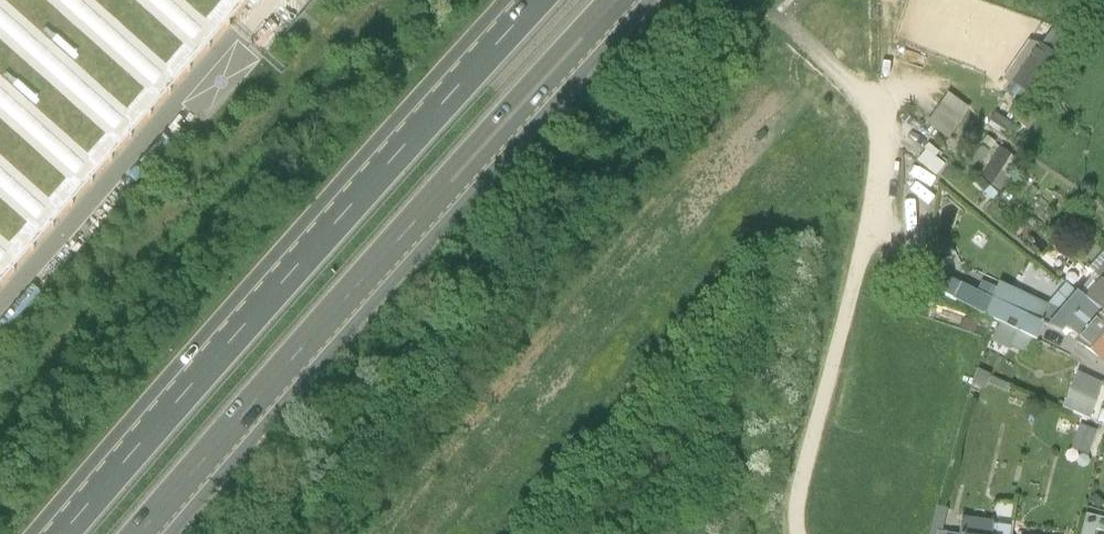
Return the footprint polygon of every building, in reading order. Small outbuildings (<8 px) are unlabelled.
[(252,0),(0,0),(0,289),(252,0)] [(1054,27),(1042,44),(1058,55),(1070,38),(1054,27)] [(1003,76),(1012,82),(1040,42),(1029,38),(1003,76)] [(1040,42),(1012,82),(1030,94),(1058,55),(1042,44),(1040,42)] [(963,117),(941,102),(926,123),(948,138),(963,117)] [(995,141),(987,136),(982,142),(990,148),(995,141)] [(930,143),(916,161),(935,176),(944,164),(935,156),(939,150),(930,143)] [(1011,153),(999,146),(981,176),(993,183),(1011,153)] [(1003,186),(997,180),(992,186),(999,191),(1003,186)] [(998,192),(985,182),(979,189),(992,199),(998,192)] [(1095,274),(1103,264),(1103,251),(1089,268),(1095,274)] [(1103,280),(1103,264),(1095,274),(1103,279),(1103,280)] [(992,297),(999,282),(977,271),(965,272),(960,282),(992,297)] [(1103,279),(1087,297),(1103,311),(1101,315),(1103,318),(1103,280),(1103,279)] [(1046,323),(1048,325),(1061,309),(1000,280),(999,282),(992,297),(1046,323)] [(1046,323),(992,297),(960,282),(953,298),(989,315),(1018,329),(1034,337),(1038,339),(1046,323)] [(1069,328),(1081,337),(1101,315),(1103,311),(1087,297),(1078,290),(1061,309),(1048,325),(1065,333),(1069,328)] [(1018,329),(989,315),(979,339),(989,344),(997,329),(1014,337),(1018,329)] [(1101,315),(1081,337),(1077,342),(1103,366),(1103,318),(1101,315)] [(1026,353),(1034,337),(1018,329),(1014,337),(1010,345),(1026,353)] [(991,374),(978,368),(972,382),(985,388),(988,382),(991,374)] [(1076,373),(1062,406),(1094,421),(1103,398),(1103,386),(1076,373)] [(1011,383),(991,374),(988,382),(1007,391),(1011,383)] [(1097,430),(1080,424),(1071,448),(1088,455),(1097,430)] [(1095,493),(1089,499),(1099,509),(1103,504),(1103,503),(1095,493)] [(1086,514),(1082,533),(1096,533),(1097,530),(1103,532),(1103,518),(1086,514)] [(1015,519),(994,515),(993,520),(991,533),(1013,533),(1015,519)] [(993,520),(962,516),(960,533),(991,533),(993,520)]
